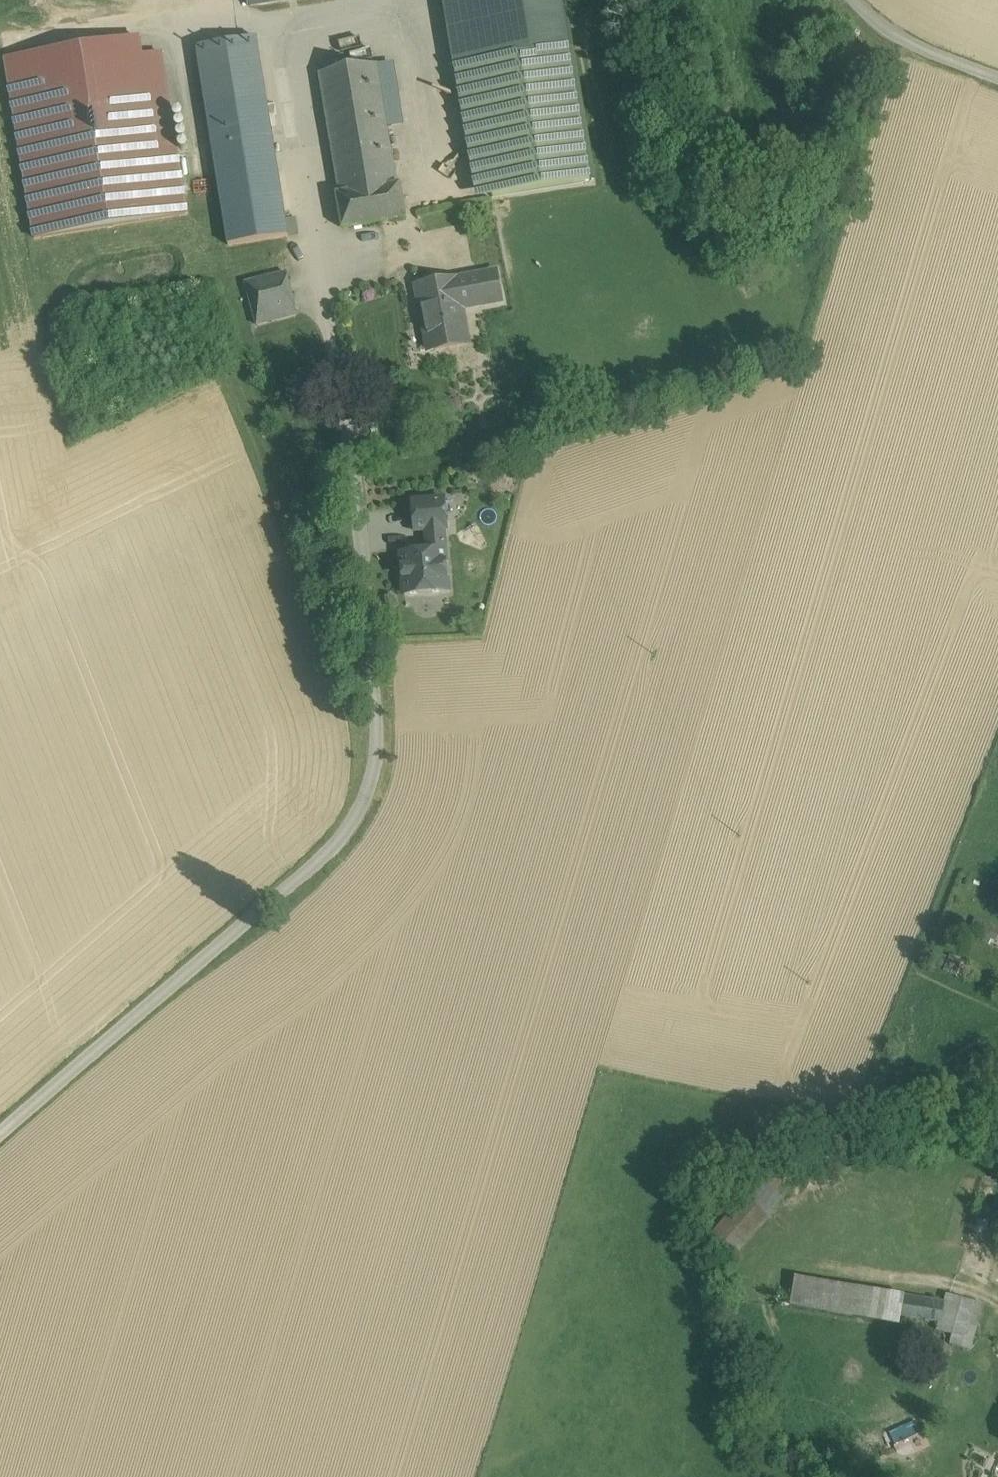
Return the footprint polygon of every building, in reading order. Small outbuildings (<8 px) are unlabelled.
[(455,68),(470,65),(569,49),(562,0),(443,0),(455,68)] [(6,59),(35,240),(187,215),(161,53),(141,57),(138,38),(6,59)] [(256,38),(196,48),(228,247),(288,237),(256,38)] [(470,65),(492,198),(591,181),(569,49),(470,65)] [(338,180),(394,171),(387,126),(402,124),(391,62),(320,74),(338,180)] [(477,200),(492,198),(470,65),(455,68),(477,200)] [(394,171),(338,180),(341,196),(338,197),(343,228),(405,218),(400,187),(397,187),(394,171)] [(286,274),(245,284),(256,327),(297,316),(286,274)] [(495,274),(418,288),(430,352),(467,345),(461,310),(483,305),(482,298),(499,295),(495,274)] [(427,530),(443,529),(447,529),(445,501),(413,503),(415,531),(427,530)] [(404,580),(405,595),(448,592),(443,529),(427,530),(429,553),(402,555),(403,568),(402,568),(403,580),(404,580)] [(961,969),(947,964),(942,975),(956,981),(961,969)] [(760,1180),(713,1235),(735,1254),(782,1199),(760,1180)] [(904,1295),(796,1276),(791,1304),(899,1323),(901,1316),(904,1295)] [(944,1302),(904,1295),(901,1316),(940,1322),(944,1302)] [(983,1304),(948,1295),(938,1331),(952,1335),(949,1344),(970,1350),(983,1304)]
